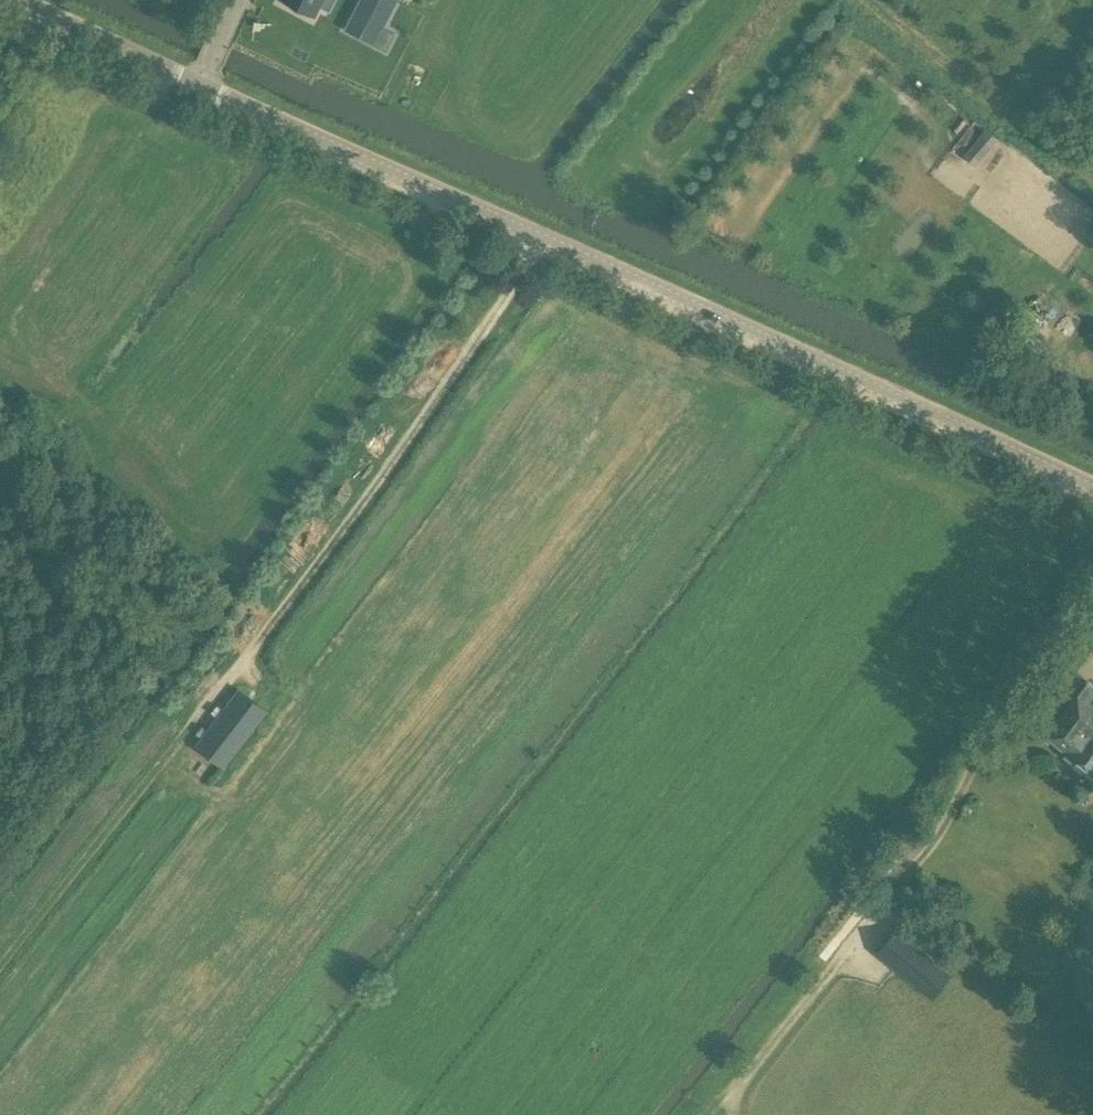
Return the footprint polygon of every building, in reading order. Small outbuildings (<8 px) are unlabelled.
[(297,4),(295,7),(310,15),(312,12),(314,13),(320,0),(289,0),(297,4)] [(346,27),(375,42),(396,0),(360,0),(346,27)] [(1091,680),(1076,699),(1047,737),(1092,774),(1092,682),(1091,680)] [(239,689),(195,745),(225,767),(268,711),(239,689)] [(875,952),(931,999),(952,973),(896,927),(875,952)]
